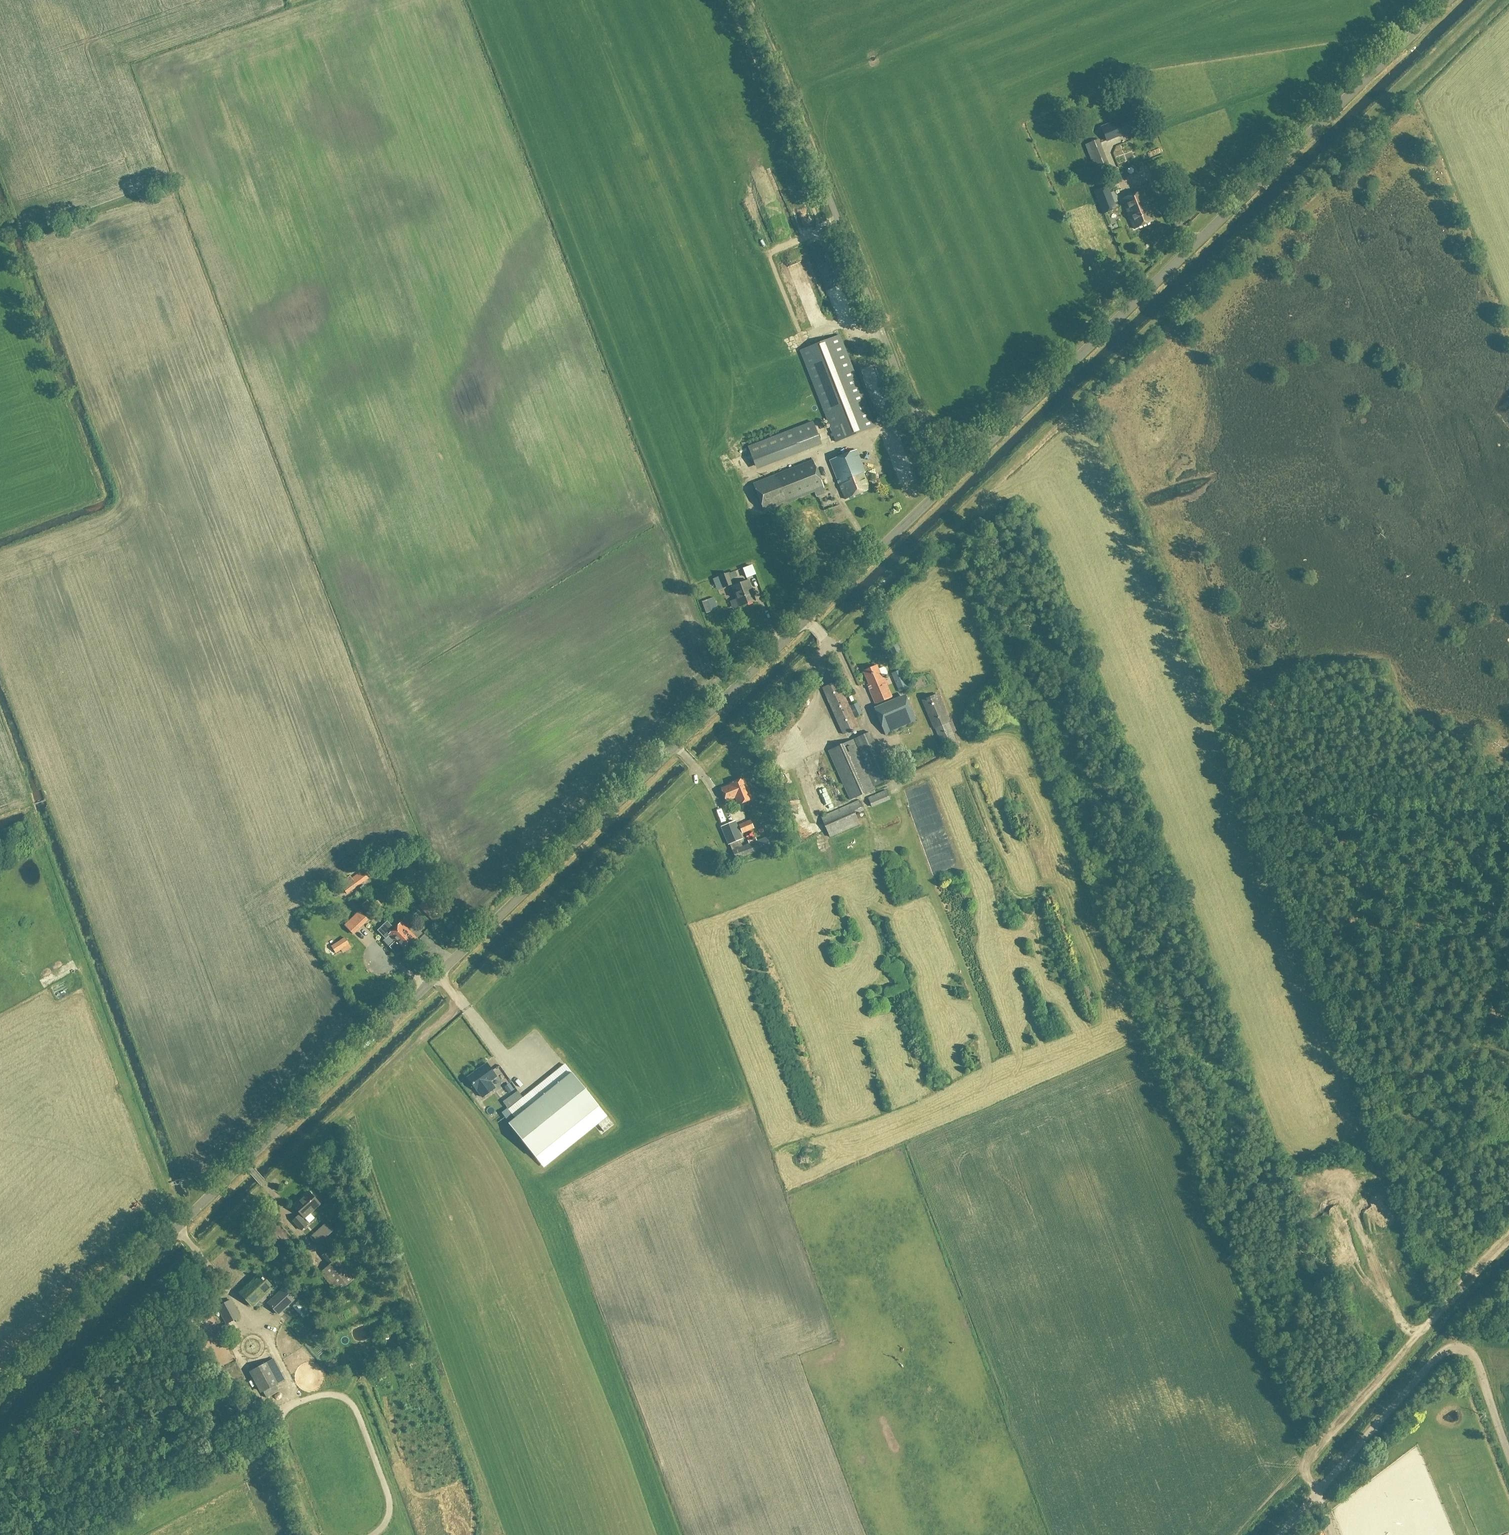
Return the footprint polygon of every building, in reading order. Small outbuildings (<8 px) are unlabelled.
[(1106,141),(1112,139),(1107,125),(1101,128),(1106,141)] [(1112,197),(1107,186),(1093,191),(1102,214),(1116,208),(1112,197)] [(1146,207),(1148,206),(1149,206),(1142,190),(1122,198),(1133,228),(1152,221),(1146,207)] [(847,319),(851,318),(840,283),(830,286),(839,315),(845,313),(847,319)] [(875,426),(839,335),(803,349),(799,350),(831,431),(835,442),(875,426)] [(751,446),(758,467),(824,447),(819,431),(796,438),(794,433),(751,446)] [(855,450),(829,460),(845,499),(869,489),(862,473),(864,472),(855,450)] [(825,492),(813,460),(752,484),(763,511),(813,492),(815,496),(825,492)] [(718,576),(723,588),(732,584),(728,572),(718,576)] [(751,588),(747,580),(731,586),(739,606),(754,600),(750,588),(751,588)] [(882,679),(881,677),(886,675),(887,673),(885,668),(883,667),(878,669),(876,664),(862,670),(868,685),(867,686),(875,704),(892,697),(883,678),(882,679)] [(900,670),(892,673),(899,691),(907,687),(900,670)] [(848,706),(837,681),(822,688),(843,733),(857,727),(853,718),(848,706)] [(936,694),(921,701),(933,729),(935,728),(943,747),(955,742),(952,732),(956,730),(952,721),(949,722),(936,694)] [(899,702),(909,725),(916,722),(907,699),(899,702)] [(861,713),(857,703),(849,706),(854,717),(861,713)] [(874,789),(852,740),(828,751),(850,800),(874,789)] [(730,784),(730,785),(721,789),(726,801),(735,797),(738,804),(751,799),(743,779),(730,784)] [(867,798),(869,803),(871,807),(889,799),(885,790),(867,798)] [(836,808),(829,794),(819,799),(826,813),(836,808)] [(795,811),(806,808),(804,800),(792,803),(795,811)] [(863,811),(858,800),(820,817),(829,837),(859,824),(855,814),(863,811)] [(744,832),(756,827),(753,818),(741,823),(744,832)] [(728,844),(741,839),(734,821),(721,826),(728,844)] [(732,850),(736,859),(770,846),(766,837),(732,850)] [(353,878),(352,879),(357,886),(366,879),(361,872),(356,875),(354,872),(351,875),(353,878)] [(348,893),(357,886),(352,879),(342,886),(348,893)] [(442,913),(432,903),(425,911),(435,921),(442,913)] [(359,911),(344,925),(353,935),(368,920),(359,911)] [(394,928),(401,935),(405,939),(404,940),(411,947),(418,940),(400,922),(394,928)] [(404,954),(411,947),(404,940),(405,939),(401,935),(394,928),(393,929),(387,923),(378,932),(386,940),(388,937),(394,943),(389,948),(397,956),(399,956),(402,952),(404,954)] [(467,1078),(476,1091),(482,1098),(496,1088),(490,1081),(496,1077),(486,1064),(467,1078)] [(571,1073),(508,1124),(535,1157),(598,1106),(571,1073)] [(519,1089),(505,1101),(511,1109),(526,1097),(519,1089)] [(586,1119),(592,1128),(600,1122),(593,1113),(586,1119)] [(298,1216),(302,1220),(320,1204),(308,1192),(293,1205),(300,1214),(298,1216)] [(302,1220),(298,1216),(298,1215),(292,1220),(301,1230),(307,1225),(302,1220)] [(322,1235),(316,1240),(321,1246),(327,1242),(322,1235)] [(340,1256),(320,1273),(337,1293),(357,1277),(340,1256)] [(253,1305),(271,1288),(264,1280),(263,1278),(262,1278),(259,1275),(241,1293),(253,1305)] [(278,1314),(293,1301),(282,1289),(268,1303),(278,1314)] [(226,1323),(239,1316),(231,1300),(218,1307),(226,1323)] [(249,1372),(261,1393),(284,1380),(273,1359),(249,1372)]
